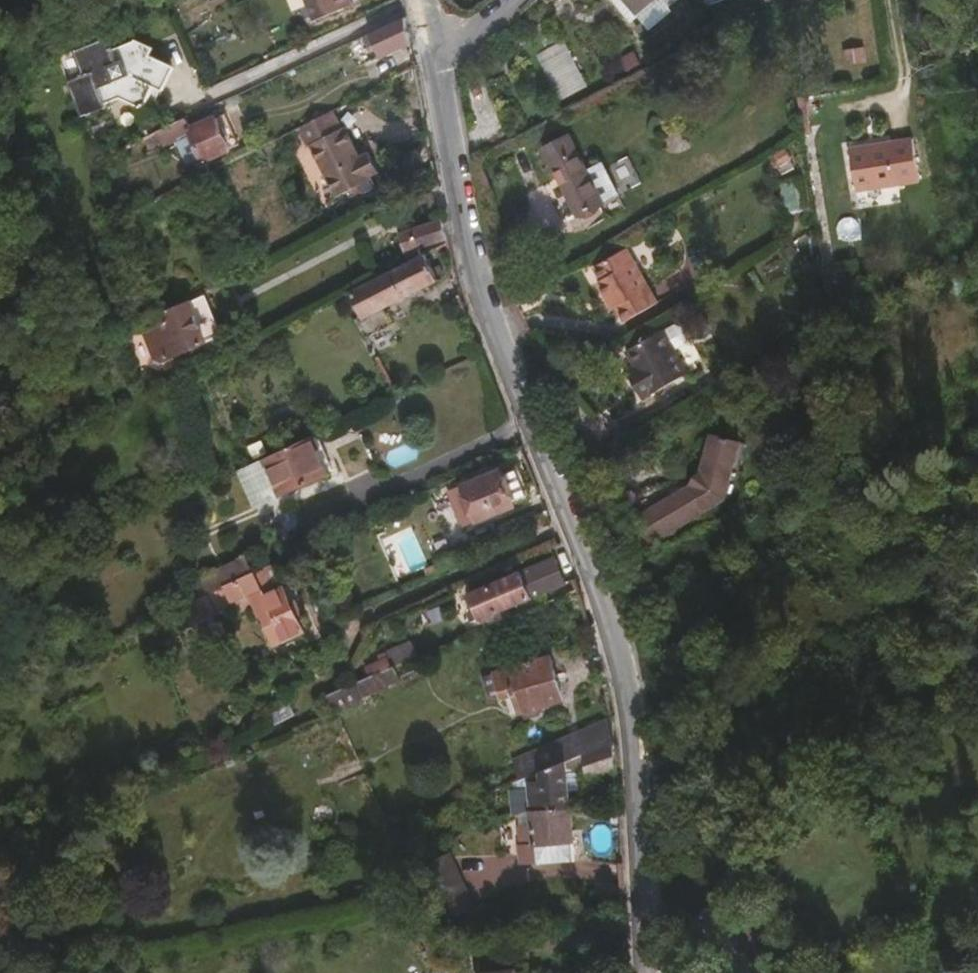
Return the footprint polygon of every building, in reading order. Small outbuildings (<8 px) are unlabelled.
[(355,0),(308,0),(319,22),(356,4),(355,0)] [(662,0),(629,0),(642,16),(662,0)] [(412,43),(407,15),(369,33),(381,57),(412,43)] [(81,106),(165,66),(167,60),(150,54),(153,45),(139,39),(113,50),(107,40),(61,59),(81,106)] [(559,98),(586,86),(564,40),(537,52),(559,98)] [(111,105),(122,99),(139,105),(142,108),(152,104),(149,99),(155,85),(158,85),(165,66),(81,106),(86,120),(112,109),(111,105)] [(375,146),(370,138),(360,120),(357,121),(347,103),(315,121),(324,140),(327,138),(355,187),(387,169),(386,168),(394,164),(383,141),(375,146)] [(231,150),(217,119),(192,130),(187,119),(165,130),(171,144),(179,141),(188,161),(202,155),(205,161),(231,150)] [(605,200),(588,167),(571,134),(545,146),(579,213),(605,200)] [(923,179),(917,138),(854,148),(861,190),(923,179)] [(621,191),(605,159),(588,167),(605,200),(621,191)] [(611,213),(629,205),(621,191),(605,200),(611,213)] [(423,249),(449,237),(446,218),(403,236),(413,261),(425,254),(423,249)] [(661,304),(631,250),(598,268),(605,281),(602,284),(611,301),(616,299),(627,322),(661,304)] [(386,308),(440,279),(427,253),(425,254),(413,261),(352,292),(365,316),(359,321),(368,339),(394,326),(386,308)] [(206,342),(189,302),(165,312),(169,322),(147,332),(161,362),(206,342)] [(690,375),(666,331),(627,352),(636,368),(641,379),(635,383),(644,398),(690,375)] [(641,379),(636,368),(629,372),(635,383),(641,379)] [(727,496),(742,441),(714,431),(703,471),(693,482),(637,517),(651,542),(727,496)] [(329,471),(313,436),(265,460),(282,495),(329,471)] [(515,503),(532,496),(519,464),(504,471),(501,469),(465,484),(465,487),(452,493),(465,525),(479,519),(480,521),(515,506),(515,503)] [(205,595),(257,571),(249,553),(196,577),(205,595)] [(475,621),(566,582),(556,557),(472,593),(478,607),(471,611),(473,616),(475,621)] [(278,590),(277,586),(282,584),(273,564),(257,571),(205,595),(190,602),(197,616),(233,600),(236,607),(241,609),(246,609),(257,605),(276,644),(303,632),(297,617),(303,614),(298,601),(293,603),(290,603),(283,589),(278,590)] [(422,655),(414,639),(388,650),(395,667),(422,655)] [(565,697),(551,653),(499,670),(506,694),(517,691),(523,710),(528,707),(542,703),(565,697)] [(419,676),(415,665),(398,672),(402,683),(419,676)] [(397,683),(391,668),(371,677),(377,691),(397,683)] [(506,694),(499,670),(487,673),(495,698),(506,694)] [(359,699),(377,691),(371,677),(327,695),(335,714),(359,703),(359,699)] [(274,727),(294,711),(281,695),(261,711),(274,727)] [(543,710),(542,703),(528,707),(530,713),(543,710)] [(529,778),(616,743),(613,719),(513,760),(520,781),(529,778)] [(880,760),(890,732),(855,720),(846,748),(880,760)] [(617,770),(616,743),(529,778),(530,791),(534,791),(534,801),(528,801),(529,812),(568,808),(567,791),(566,772),(576,771),(587,769),(588,773),(617,770)] [(578,790),(576,771),(566,772),(567,791),(578,790)] [(572,861),(568,808),(529,812),(530,825),(515,826),(518,865),(572,861)] [(472,913),(448,860),(416,874),(441,927),(472,913)] [(441,927),(416,874),(404,880),(430,933),(441,927)]
